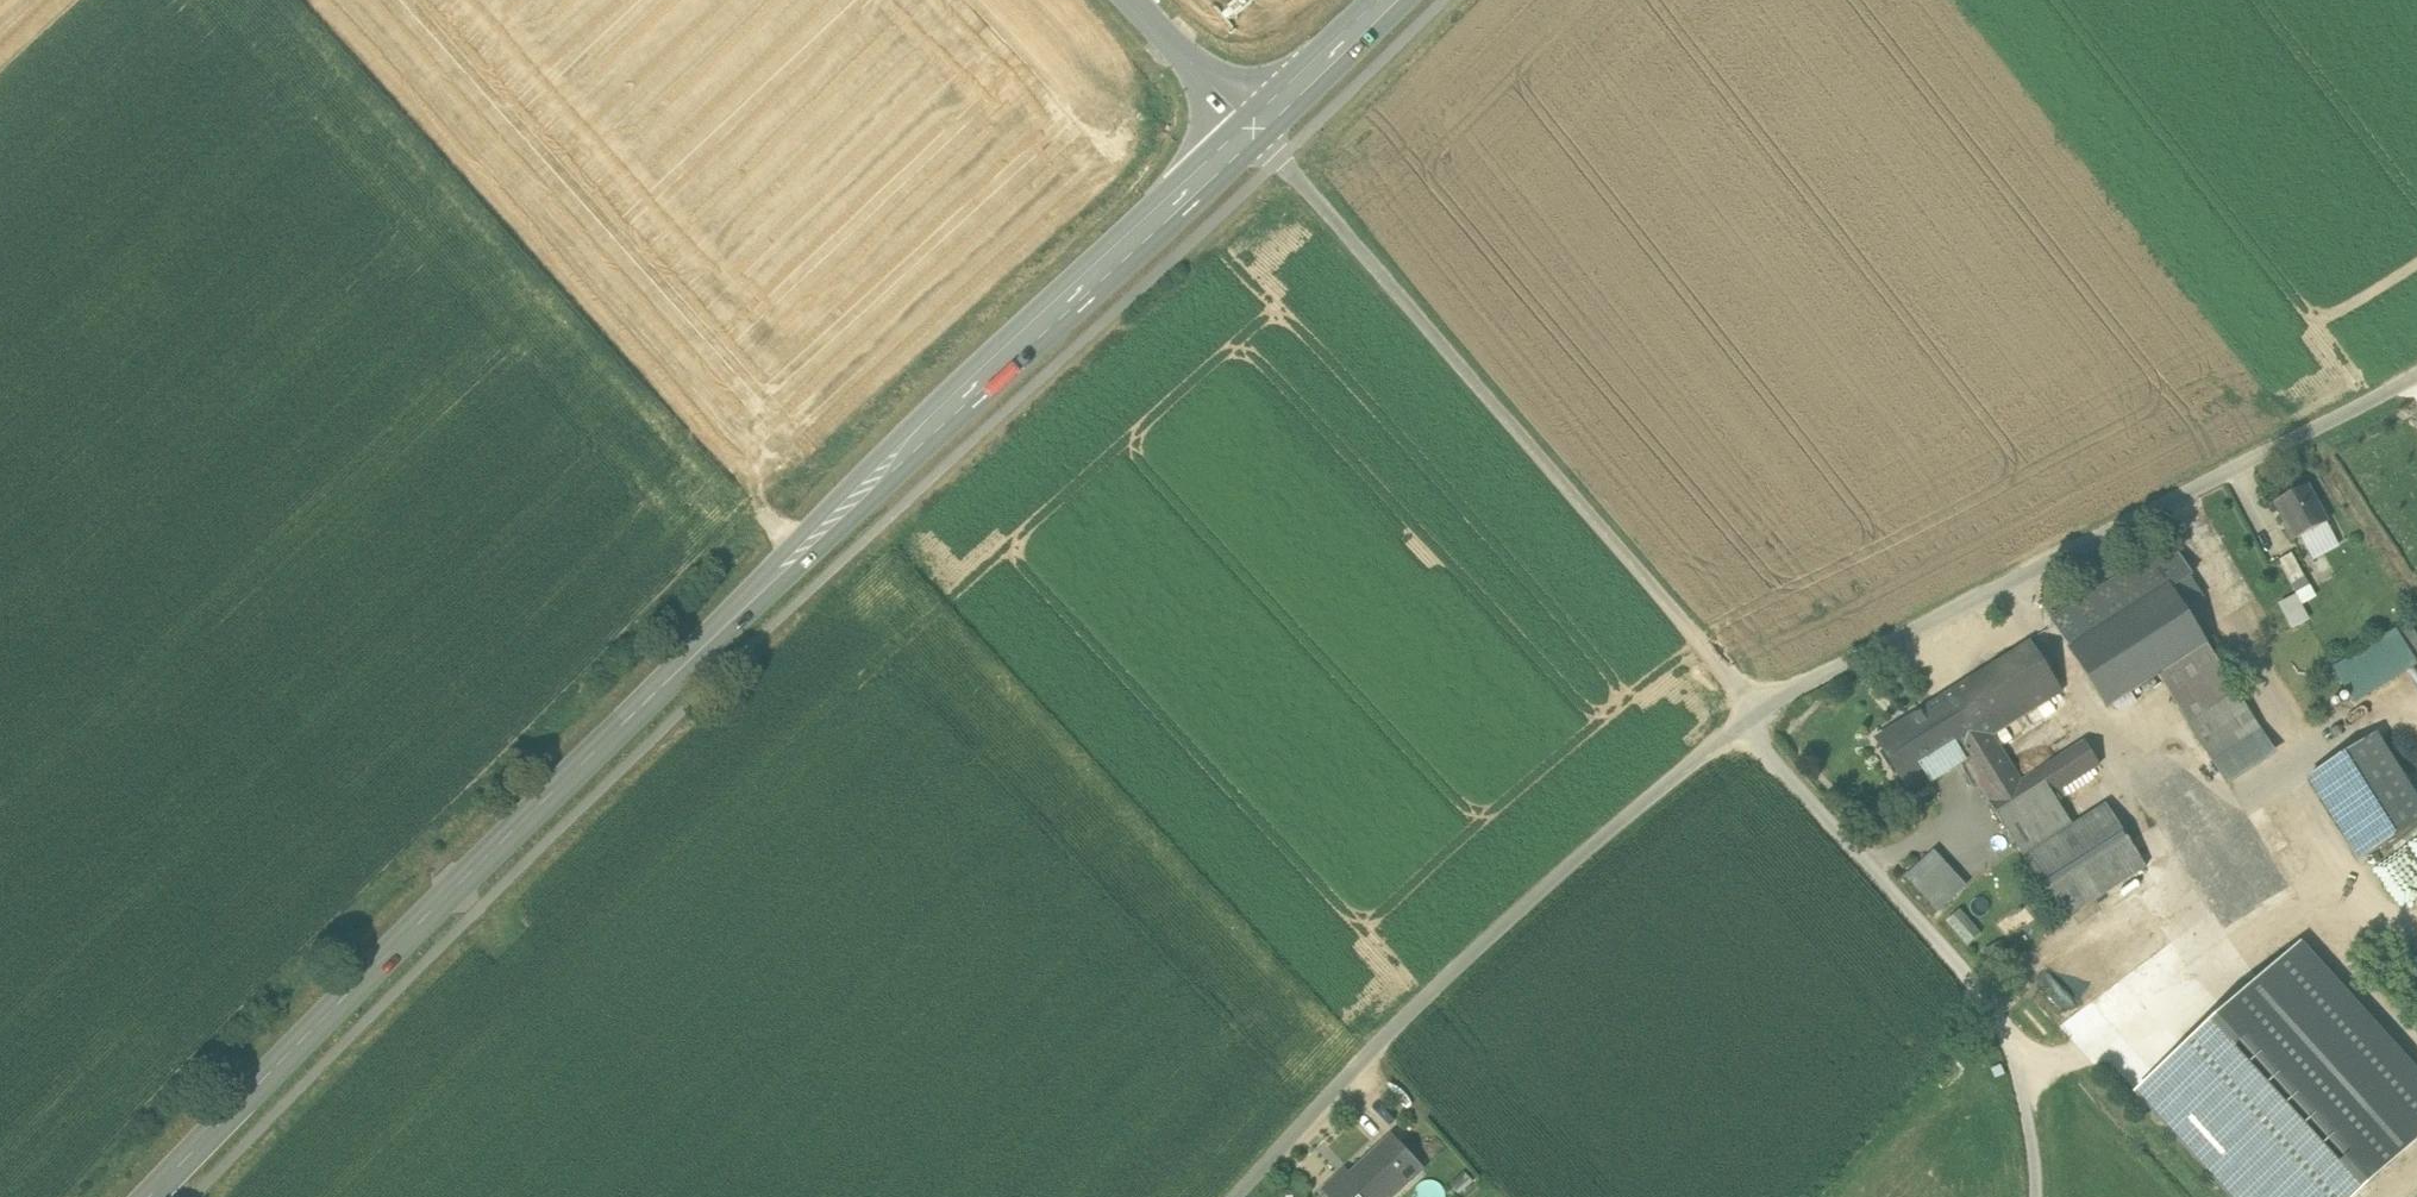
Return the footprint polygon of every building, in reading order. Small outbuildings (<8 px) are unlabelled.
[(2308,484),(2276,501),(2287,522),(2285,523),(2294,540),(2306,533),(2328,522),(2308,484)] [(2328,522),(2306,533),(2318,555),(2340,543),(2328,522)] [(2052,620),(2072,652),(2173,588),(2172,587),(2191,577),(2194,575),(2173,543),(2052,620)] [(2292,552),(2280,559),(2293,583),(2305,576),(2292,552)] [(2265,567),(2281,599),(2296,592),(2279,560),(2265,567)] [(2173,588),(2184,605),(2201,594),(2191,577),(2172,587),(2173,588)] [(2173,588),(2072,652),(2108,708),(2158,675),(2208,643),(2184,605),(2173,588)] [(2307,618),(2296,598),(2286,603),(2297,623),(2307,618)] [(2356,701),(2416,663),(2416,662),(2397,631),(2336,669),(2356,701)] [(2032,643),(1943,699),(1973,746),(1992,735),(1993,734),(2063,690),(2032,641),(2031,642),(2032,643)] [(2208,643),(2158,675),(2189,724),(2239,692),(2208,643)] [(2239,692),(2189,724),(2210,757),(2212,756),(2254,729),(2260,725),(2239,692)] [(1973,746),(1943,699),(1878,739),(1908,785),(1926,774),(1932,783),(1966,761),(1961,753),(1973,746)] [(2254,729),(2212,756),(2224,776),(2266,749),(2254,729)] [(1973,746),(1961,753),(1966,761),(1991,801),(2022,782),(1997,742),(1992,735),(1973,746)] [(2310,777),(2362,859),(2416,823),(2416,799),(2376,735),(2310,777)] [(1991,801),(1990,802),(2005,825),(2053,794),(2101,764),(2086,742),(2022,782),(1991,801)] [(2164,809),(2176,817),(2184,805),(2192,811),(2201,799),(2154,765),(2132,796),(2159,815),(2164,809)] [(2053,794),(2005,825),(2025,856),(2074,825),(2053,794)] [(2074,825),(2025,856),(2065,919),(2147,866),(2107,803),(2074,825)] [(1960,891),(1929,857),(1908,876),(1939,910),(1960,891)] [(1982,932),(1961,908),(1947,920),(1968,945),(1982,932)] [(2235,1196),(2354,1196),(2416,1140),(2416,1079),(2299,949),(2141,1092),(2235,1196)] [(1410,1155),(1392,1136),(1380,1147),(1398,1167),(1410,1155)] [(1345,1180),(1340,1174),(1324,1189),(1332,1196),(1393,1196),(1423,1169),(1410,1155),(1398,1167),(1380,1147),(1345,1180)]
